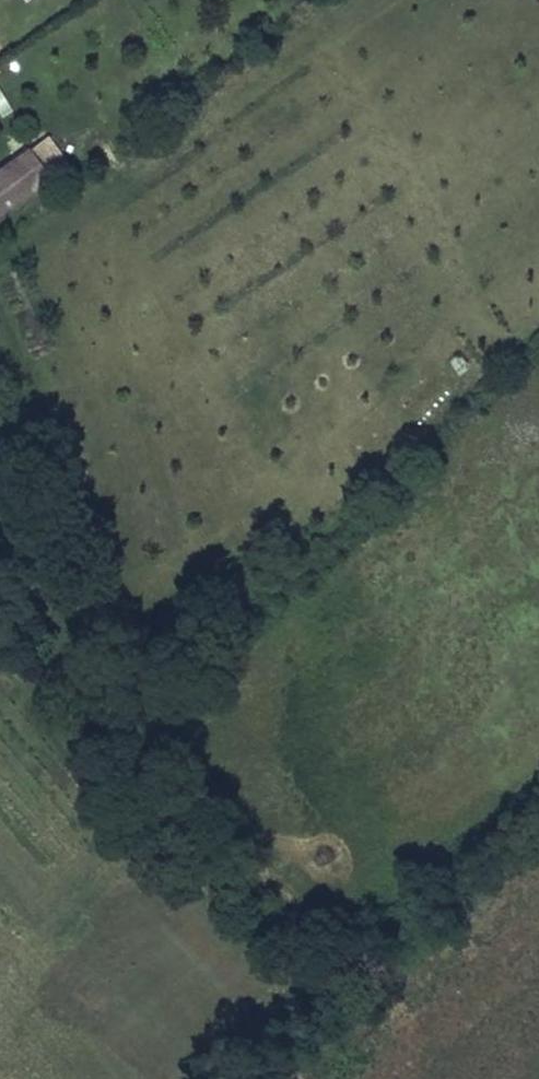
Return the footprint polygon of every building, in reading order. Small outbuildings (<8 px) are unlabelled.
[(47,169),(28,141),(0,161),(0,203),(47,169)]
